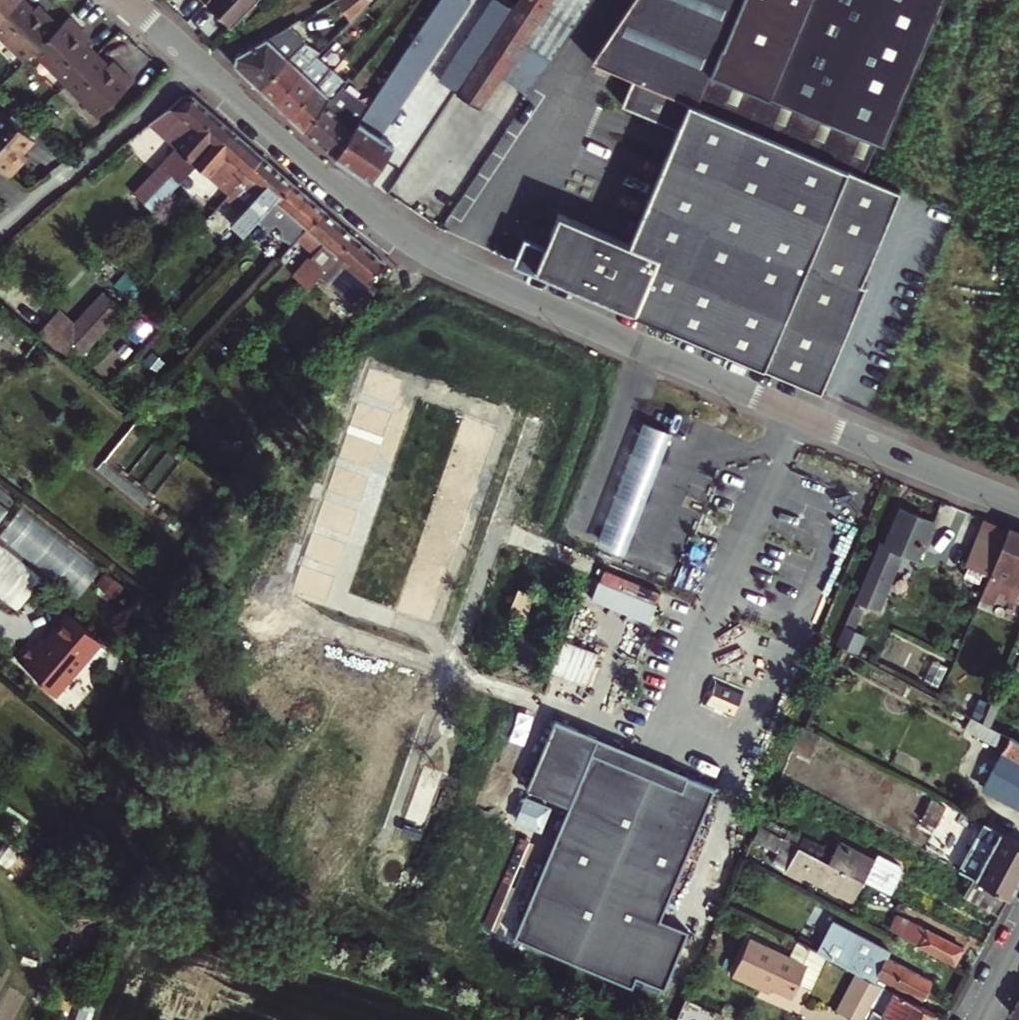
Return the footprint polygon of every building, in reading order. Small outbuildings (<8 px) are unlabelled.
[(0,22),(0,36),(26,61),(36,51),(61,27),(41,6),(36,10),(27,0),(23,0),(0,22)] [(23,0),(0,0),(0,22),(23,0)] [(209,1),(235,25),(258,0),(210,0),(209,1)] [(468,0),(440,0),(372,103),(336,157),(371,182),(395,146),(381,136),(375,132),(390,110),(396,114),(470,1),(468,0)] [(458,91),(482,107),(503,75),(504,77),(534,31),(533,30),(552,0),(520,0),(485,53),(483,52),(478,61),(458,91)] [(593,62),(634,80),(624,105),(678,129),(630,244),(559,214),(545,245),(524,237),(514,261),(667,329),(823,393),(901,191),(862,175),(876,142),(885,146),(945,0),(635,0),(593,62)] [(61,27),(36,51),(68,83),(98,54),(86,43),(91,38),(70,18),(61,27)] [(236,66),(260,88),(288,59),(292,58),(306,41),(290,25),(238,54),(236,66)] [(534,31),(504,77),(516,85),(512,92),(524,100),(563,40),(550,31),(544,38),(534,31)] [(288,59),(260,88),(274,102),(304,71),(322,53),(306,41),(292,58),(288,59)] [(432,73),(458,91),(478,61),(483,52),(468,42),(449,69),(440,62),(432,73)] [(337,74),(349,60),(337,50),(325,62),(328,65),(334,70),(337,73),(337,74)] [(98,54),(68,83),(100,116),(134,83),(114,62),(109,66),(98,54)] [(334,70),(328,65),(323,70),(329,75),(334,70)] [(326,92),(319,86),(290,117),(299,125),(306,131),(328,105),(335,96),(338,99),(354,78),(357,80),(362,74),(352,66),(326,92)] [(274,102),(290,117),(319,86),(304,71),(274,102)] [(354,78),(338,99),(347,106),(360,83),(357,80),(354,78)] [(197,167),(205,159),(201,155),(212,143),(216,147),(234,129),(195,95),(185,94),(176,103),(165,112),(150,123),(177,147),(135,194),(153,211),(197,167)] [(354,112),(347,106),(338,99),(335,96),(328,105),(347,121),(354,112)] [(347,121),(328,105),(306,131),(336,157),(372,103),(364,97),(354,112),(347,121)] [(375,132),(381,136),(396,114),(390,110),(375,132)] [(0,117),(0,171),(8,178),(27,157),(23,153),(34,140),(4,113),(0,117)] [(266,157),(234,129),(216,147),(212,143),(201,155),(205,159),(197,167),(230,195),(238,187),(266,157)] [(266,157),(238,187),(252,200),(231,223),(244,234),(276,199),(279,202),(296,183),(266,157)] [(279,202),(294,216),(283,228),(298,241),(299,240),(326,210),(296,183),(279,202)] [(271,208),(247,234),(256,244),(282,215),(277,210),(275,212),(271,208)] [(322,278),(358,238),(339,221),(326,210),(299,240),(316,255),(297,275),(312,289),(322,278)] [(386,263),(358,238),(322,278),(361,313),(367,305),(375,291),(367,285),(386,263)] [(41,326),(78,359),(126,305),(106,287),(77,319),(60,304),(41,326)] [(17,343),(30,326),(0,302),(0,329),(17,343)] [(139,415),(40,335),(0,384),(0,389),(147,508),(191,451),(142,412),(139,415)] [(629,554),(665,427),(636,419),(600,546),(629,554)] [(883,550),(879,548),(856,603),(876,612),(900,555),(916,561),(933,522),(900,508),(883,550)] [(75,594),(96,569),(25,512),(5,537),(51,574),(75,594)] [(1009,529),(1004,541),(990,577),(984,590),(981,599),(992,604),(998,589),(1008,593),(1007,597),(1018,602),(1018,533),(1009,529)] [(969,568),(990,577),(1004,541),(984,532),(969,568)] [(16,610),(41,578),(0,548),(0,598),(16,610)] [(854,607),(846,627),(856,632),(860,624),(856,621),(862,610),(854,607)] [(38,682),(58,698),(80,670),(82,672),(104,646),(67,615),(49,636),(51,637),(40,649),(35,644),(19,662),(40,680),(38,682)] [(856,632),(846,627),(839,645),(856,654),(865,636),(856,632)] [(991,727),(1002,701),(994,697),(983,723),(991,727)] [(972,717),(966,729),(976,734),(982,723),(972,717)] [(596,737),(554,720),(526,789),(567,806),(590,750),(596,737)] [(982,723),(976,734),(996,744),(1002,733),(991,727),(983,723),(982,723)] [(803,726),(793,749),(801,753),(810,758),(821,735),(803,726)] [(996,744),(1005,748),(1010,738),(1002,733),(996,744)] [(1010,738),(1005,748),(985,786),(1018,804),(1018,742),(1010,738)] [(680,787),(590,750),(567,806),(512,937),(631,986),(635,976),(663,988),(683,939),(655,927),(714,787),(693,778),(685,775),(680,787)] [(932,798),(922,818),(936,826),(946,806),(932,798)] [(768,829),(797,844),(802,836),(772,821),(768,829)] [(985,821),(972,845),(1018,871),(1018,839),(985,821)] [(761,825),(755,837),(782,852),(791,856),(797,844),(768,829),(761,825)] [(797,844),(863,879),(893,894),(903,872),(902,869),(876,855),(873,861),(838,842),(830,855),(820,850),(823,845),(802,834),(802,836),(797,844)] [(966,842),(958,837),(955,842),(963,847),(966,842)] [(791,856),(782,852),(776,863),(803,877),(805,872),(854,898),(863,879),(797,844),(791,856)] [(1011,897),(1018,881),(1018,871),(972,845),(959,869),(979,880),(1011,897)] [(876,855),(902,869),(901,864),(877,852),(876,855)] [(979,880),(969,897),(1000,914),(1001,915),(1011,897),(979,880)] [(901,936),(956,964),(964,949),(905,918),(902,923),(907,925),(901,936)] [(858,972),(885,986),(920,1004),(932,982),(888,958),(891,952),(833,922),(818,951),(832,958),(858,972)] [(793,960),(753,939),(734,975),(763,990),(765,985),(793,1000),(801,986),(813,993),(832,958),(818,951),(809,946),(802,942),(793,960)] [(885,986),(858,972),(837,1011),(854,1019),(867,1019),(885,986)] [(867,1019),(934,1019),(938,1013),(920,1004),(885,986),(867,1019)]
